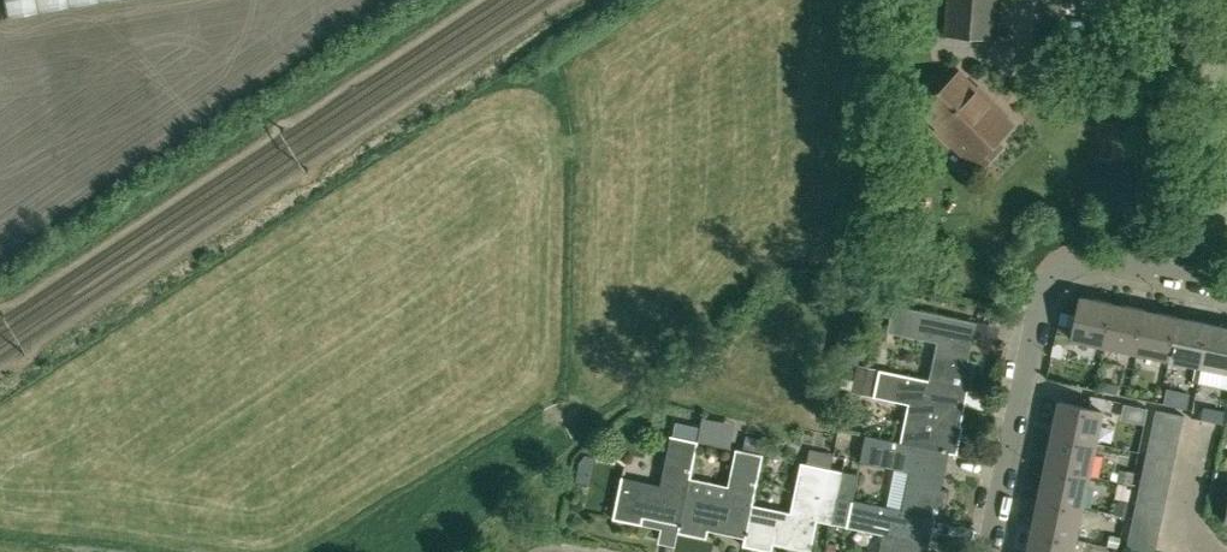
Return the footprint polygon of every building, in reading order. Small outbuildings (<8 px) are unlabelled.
[(6,16),(93,0),(3,0),(6,16)] [(945,34),(996,38),(998,0),(948,0),(945,34)] [(957,145),(979,167),(1000,145),(995,140),(1012,124),(991,103),(994,101),(979,87),(977,89),(960,72),(951,82),(923,110),(939,127),(937,129),(955,147),(957,145)] [(1126,121),(1101,122),(1101,123),(1102,123),(1102,154),(1101,154),(1101,156),(1126,156),(1126,154),(1126,123),(1126,121)] [(1105,346),(1114,303),(1081,296),(1077,317),(1075,328),(1072,339),(1105,346)] [(1137,353),(1146,310),(1114,303),(1105,346),(1137,353)] [(962,387),(971,389),(977,360),(969,359),(977,321),(893,304),(887,332),(938,342),(930,380),(962,387)] [(1169,360),(1178,317),(1146,310),(1137,353),(1169,360)] [(1061,313),(1058,324),(1075,328),(1077,317),(1061,313)] [(1201,366),(1210,323),(1178,317),(1169,360),(1201,366)] [(1210,323),(1201,366),(1226,372),(1226,327),(1210,323)] [(839,337),(834,360),(856,364),(860,342),(839,337)] [(874,397),(879,369),(856,364),(851,392),(874,397)] [(930,380),(879,369),(874,397),(910,404),(902,442),(917,445),(916,445),(949,452),(949,453),(957,454),(963,425),(955,424),(962,387),(930,380)] [(1164,387),(1160,403),(1184,408),(1187,392),(1164,387)] [(1102,410),(1086,407),(1059,401),(1052,434),(1096,443),(1102,410)] [(1156,409),(1153,423),(1181,429),(1184,415),(1156,409)] [(680,422),(677,436),(695,440),(697,440),(700,426),(680,422)] [(1153,423),(1150,436),(1178,442),(1181,429),(1153,423)] [(917,445),(902,442),(866,434),(860,462),(898,470),(893,495),(905,498),(903,510),(935,517),(944,519),(950,490),(941,489),(949,453),(949,452),(916,445),(917,445)] [(1089,475),(1096,443),(1052,434),(1046,466),(1089,475)] [(687,491),(688,491),(698,441),(697,440),(695,440),(677,436),(671,435),(660,484),(622,476),(613,518),(642,524),(644,516),(680,523),(687,491)] [(1150,436),(1147,450),(1175,456),(1178,442),(1150,436)] [(746,439),(744,450),(763,454),(766,443),(746,439)] [(752,505),(753,505),(763,454),(744,450),(736,449),(725,499),(688,491),(687,491),(680,523),(678,532),(707,538),(709,529),(745,537),(746,537),(752,505)] [(1147,450),(1144,464),(1172,470),(1175,456),(1147,450)] [(843,471),(828,468),(801,462),(790,513),(753,505),(752,505),(746,537),(745,537),(743,545),(772,551),(774,544),(811,551),(817,521),(832,524),(838,496),(843,471)] [(1144,464),(1141,478),(1169,484),(1172,470),(1144,464)] [(1082,507),(1089,475),(1046,466),(1039,498),(1082,507)] [(1135,471),(1120,468),(1119,472),(1118,480),(1133,483),(1135,471)] [(838,496),(852,499),(857,474),(843,471),(838,496)] [(1141,478),(1138,492),(1166,498),(1169,484),(1141,478)] [(1138,492),(1135,506),(1163,512),(1166,498),(1138,492)] [(852,499),(838,496),(832,524),(884,535),(880,551),(928,551),(935,517),(903,510),(852,499)] [(1115,513),(1126,515),(1130,499),(1119,496),(1115,513)] [(1076,539),(1082,507),(1039,498),(1032,530),(1076,539)] [(1135,506),(1132,519),(1161,525),(1163,512),(1135,506)] [(1132,519),(1129,533),(1158,539),(1161,525),(1132,519)] [(1076,539),(1032,530),(1028,551),(1073,551),(1076,539)] [(1127,547),(1150,551),(1155,551),(1158,539),(1129,533),(1127,547)] [(1121,537),(1111,534),(1109,541),(1108,545),(1119,547),(1121,537)]
